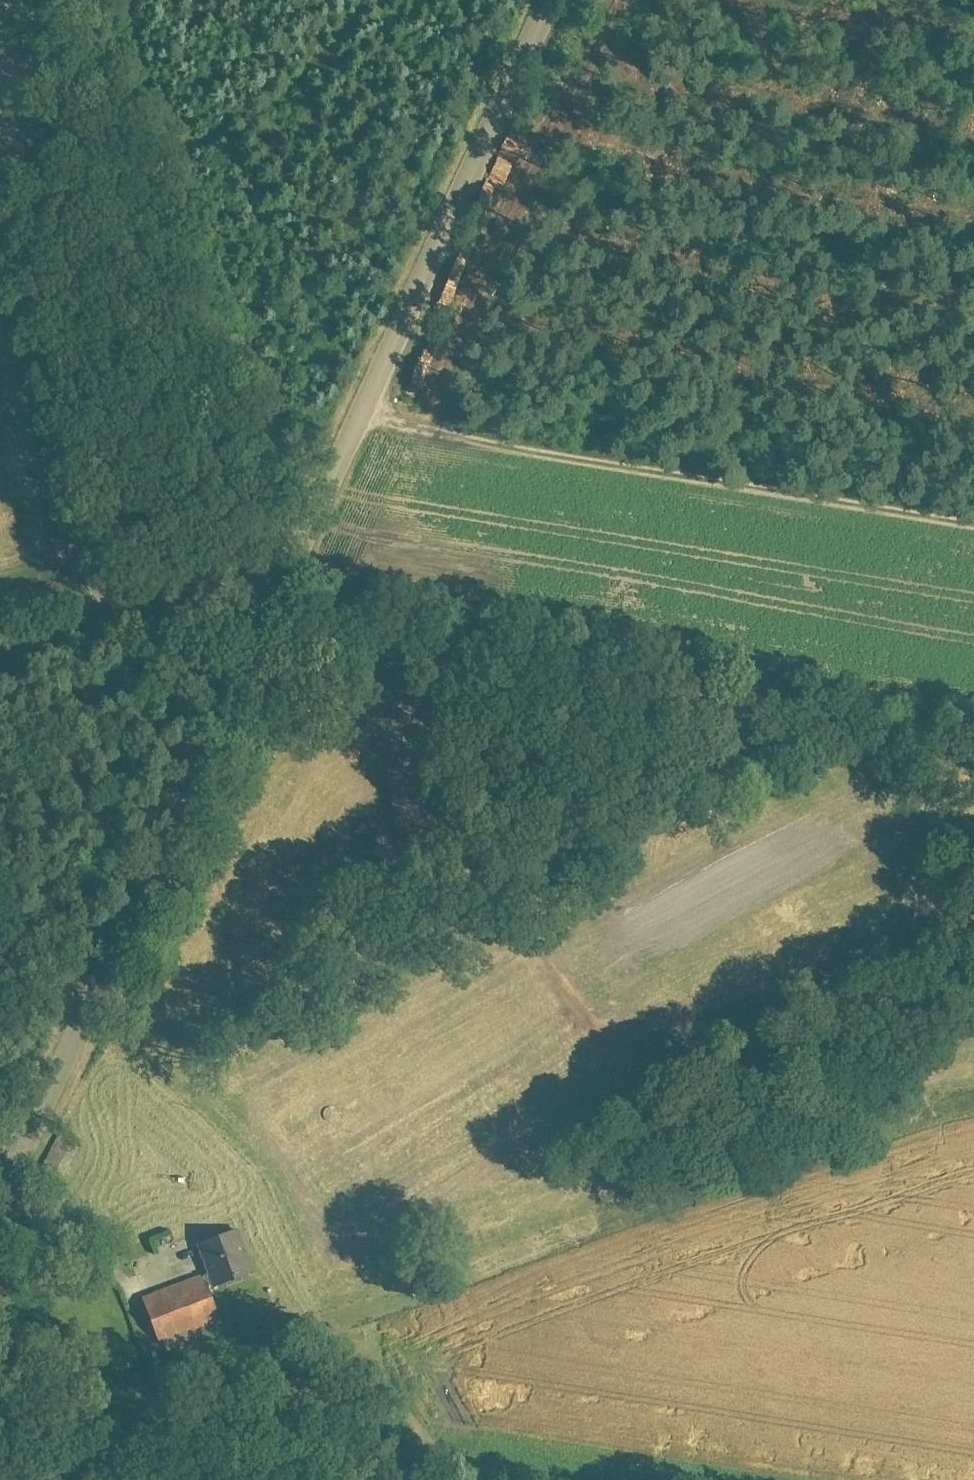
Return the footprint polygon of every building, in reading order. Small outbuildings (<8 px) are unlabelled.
[(212,1272),(144,1297),(160,1340),(221,1318),(209,1288),(253,1271),(238,1228),(201,1241),(212,1272)]
